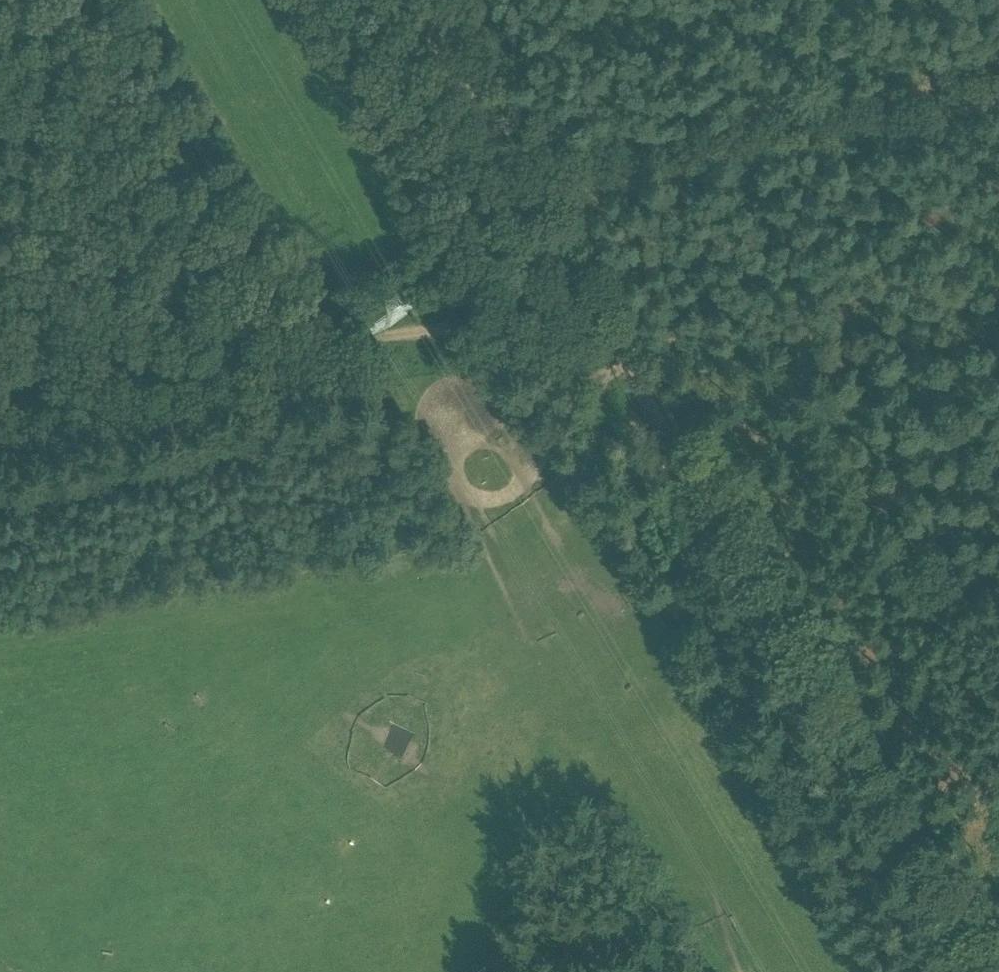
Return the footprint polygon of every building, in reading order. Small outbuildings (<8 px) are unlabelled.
[(417,310),(416,295),(392,297),(393,313),(417,310)]
